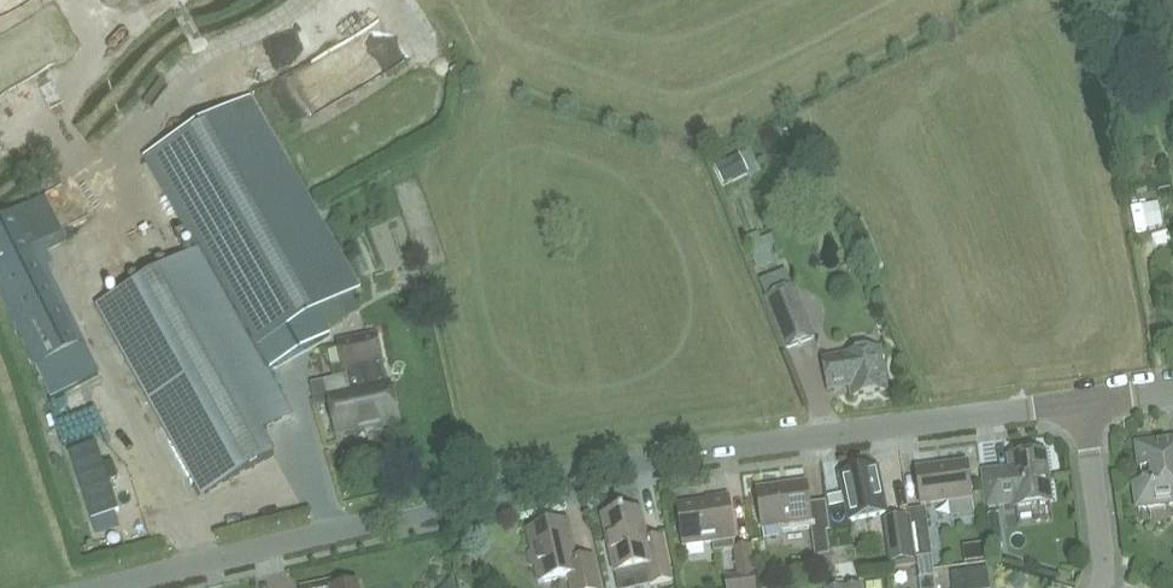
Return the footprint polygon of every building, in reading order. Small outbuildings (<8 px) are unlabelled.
[(329,337),(325,331),(347,318),(338,303),(355,293),(249,98),(148,153),(201,249),(98,305),(203,495),(274,456),(260,431),(291,414),(267,370),(329,337)] [(722,184),(735,177),(726,160),(713,167),(722,184)] [(46,196),(0,219),(0,296),(35,367),(79,345),(30,245),(62,230),(46,196)] [(744,238),(753,257),(751,258),(756,269),(773,261),(768,251),(777,247),(771,234),(760,239),(757,232),(744,238)] [(816,338),(795,285),(792,287),(786,270),(758,281),(764,298),(763,298),(783,350),(816,338)] [(394,428),(395,422),(397,421),(389,384),(386,384),(382,363),(376,335),(338,343),(345,377),(325,382),(336,434),(379,425),(383,431),(394,428)] [(887,390),(880,349),(844,355),(844,356),(823,359),(827,385),(848,382),(851,396),(887,390)] [(1172,503),(1172,440),(1136,445),(1141,483),(1134,484),(1137,508),(1172,503)] [(1015,506),(1051,502),(1044,453),(1008,457),(1010,470),(983,473),(987,507),(1015,503),(1015,506)] [(966,463),(916,470),(921,504),(971,497),(966,463)] [(865,470),(841,475),(848,513),(859,510),(860,519),(885,514),(877,476),(867,478),(865,470)] [(811,528),(805,484),(757,491),(762,527),(778,525),(779,529),(783,532),(811,528)] [(828,508),(847,504),(844,494),(826,497),(828,508)] [(677,505),(683,547),(712,543),(713,552),(733,550),(736,575),(724,577),(725,587),(756,587),(752,546),(734,548),(727,495),(706,498),(707,501),(677,505)] [(931,561),(925,508),(909,510),(916,563),(931,561)] [(622,512),(601,517),(614,573),(647,565),(651,584),(671,580),(662,538),(647,541),(640,511),(623,514),(622,512)] [(988,515),(992,541),(1002,539),(998,514),(988,515)] [(914,564),(907,516),(882,520),(887,568),(914,564)] [(526,531),(531,553),(528,554),(530,567),(534,566),(538,582),(567,576),(570,587),(600,587),(593,558),(577,561),(568,522),(526,531)] [(825,532),(812,533),(816,572),(830,571),(825,532)] [(987,548),(961,552),(964,567),(989,564),(987,548)] [(931,561),(916,563),(918,578),(933,576),(931,561)] [(936,587),(989,587),(986,567),(950,571),(934,573),(936,587)] [(1056,581),(1068,585),(1071,575),(1059,571),(1056,581)] [(453,576),(443,587),(456,587),(453,576)] [(920,587),(935,587),(933,576),(918,578),(920,587)]
